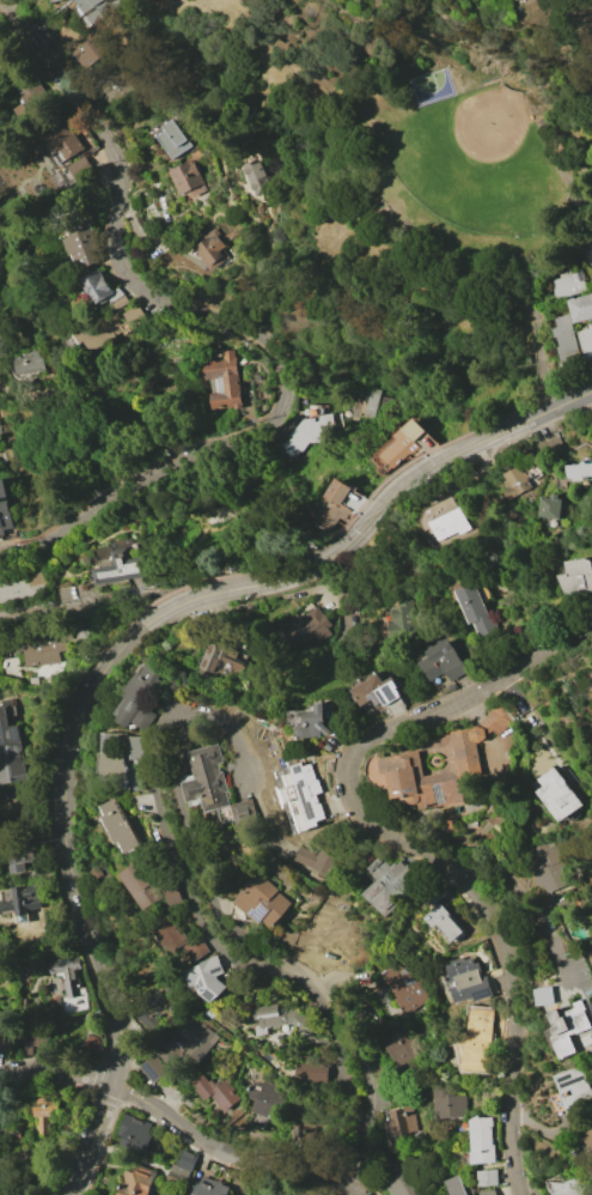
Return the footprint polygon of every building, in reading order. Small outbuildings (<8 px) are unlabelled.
[(73,2),(76,0),(107,0),(115,10),(96,23),(87,13),(83,17),(73,2)] [(94,32),(108,50),(84,68),(71,51),(94,32)] [(29,77),(48,99),(19,122),(1,99),(29,77)] [(84,148),(67,160),(44,128),(61,116),(84,148)] [(165,129),(163,126),(172,119),(191,145),(172,159),(157,137),(165,129)] [(84,156),(94,170),(78,182),(67,168),(84,156)] [(191,159),(203,182),(202,183),(207,189),(193,196),(189,190),(182,194),(169,171),(191,159)] [(257,159),(269,188),(254,195),(242,165),(257,159)] [(85,230),(83,225),(90,223),(104,260),(80,269),(74,253),(69,255),(63,238),(85,230)] [(214,228),(219,233),(216,235),(225,245),(222,248),(230,256),(212,271),(191,244),(214,228)] [(98,268),(114,290),(118,286),(123,295),(111,303),(109,299),(103,304),(100,302),(97,304),(91,295),(90,295),(85,287),(86,287),(81,279),(98,268)] [(556,298),(585,290),(580,271),(550,279),(556,298)] [(568,299),(591,293),(591,318),(574,323),(568,299)] [(126,295),(130,302),(118,310),(114,302),(126,295)] [(139,304),(149,320),(135,329),(124,314),(139,304)] [(108,311),(123,333),(93,353),(85,341),(80,345),(74,334),(108,311)] [(562,363),(580,358),(567,314),(554,317),(556,327),(553,328),(562,363)] [(0,317),(0,349),(9,347),(1,317),(0,317)] [(579,332),(591,328),(591,360),(586,362),(579,332)] [(22,356),(20,352),(42,347),(47,370),(37,372),(37,371),(19,375),(14,357),(22,356)] [(222,358),(221,351),(233,350),(233,357),(234,357),(242,405),(212,410),(209,393),(218,392),(215,380),(205,381),(202,360),(222,358)] [(379,389),(372,419),(350,413),(356,384),(379,389)] [(323,441),(305,442),(301,449),(287,457),(279,444),(292,437),(288,435),(300,420),(300,418),(301,418),(313,418),(313,415),(337,412),(340,429),(323,431),(323,441)] [(398,438),(396,435),(414,418),(426,431),(415,442),(420,447),(396,469),(382,454),(398,438)] [(568,465),(591,463),(591,481),(573,483),(573,478),(569,478),(568,465)] [(518,465),(529,484),(512,493),(501,473),(518,465)] [(323,508),(321,506),(340,478),(354,487),(343,504),(352,510),(344,520),(341,517),(332,532),(324,526),(323,528),(319,524),(321,523),(315,520),(323,508)] [(2,534),(0,535),(0,480),(4,479),(12,528),(2,530),(2,534)] [(542,496),(551,497),(551,493),(559,495),(559,498),(562,499),(559,520),(539,516),(542,496)] [(459,508),(470,528),(458,534),(457,530),(438,540),(429,522),(459,508)] [(114,565),(111,551),(128,547),(129,558),(144,556),(146,576),(96,584),(93,568),(114,565)] [(591,560),(591,572),(591,591),(580,593),(581,598),(567,599),(559,576),(568,574),(566,562),(585,558),(591,560)] [(50,593),(0,603),(0,577),(1,580),(47,570),(50,593)] [(475,583),(488,615),(490,614),(498,631),(480,638),(474,623),(469,625),(456,590),(475,583)] [(410,599),(414,637),(389,639),(387,620),(390,619),(389,607),(397,607),(397,600),(410,599)] [(307,620),(303,614),(317,606),(329,625),(325,627),(330,635),(317,643),(312,636),(303,643),(301,641),(294,645),(286,635),(307,620)] [(65,632),(67,650),(56,651),(59,661),(24,666),(20,639),(65,632)] [(432,656),(427,650),(448,637),(470,671),(453,681),(447,672),(432,680),(421,662),(432,656)] [(201,667),(213,638),(240,650),(227,679),(201,667)] [(127,697),(126,696),(128,692),(126,690),(139,672),(142,674),(149,663),(166,674),(157,689),(155,687),(129,727),(117,720),(120,716),(116,712),(127,697)] [(355,690),(380,674),(385,681),(393,677),(399,687),(398,687),(403,696),(382,710),(376,699),(365,706),(355,690)] [(307,726),(307,724),(311,724),(310,711),(322,711),(322,703),(330,702),(331,715),(336,715),(336,721),(329,722),(340,730),(335,735),(329,729),(329,736),(309,738),(303,734),(301,729),(307,726)] [(28,780),(0,784),(0,706),(2,705),(2,708),(14,705),(28,780)] [(147,705),(160,715),(149,730),(135,722),(147,705)] [(372,760),(376,751),(384,745),(386,744),(387,751),(413,746),(410,734),(470,722),(476,717),(483,721),(486,729),(480,735),(475,735),(482,768),(464,771),(468,794),(422,803),(421,796),(419,797),(416,797),(414,796),(411,791),(397,795),(393,781),(383,780),(377,775),(373,768),(372,760)] [(100,733),(132,732),(132,736),(147,736),(147,760),(129,760),(129,788),(100,788),(100,733)] [(200,778),(193,752),(222,744),(227,762),(222,763),(224,771),(226,771),(232,790),(230,790),(233,805),(208,811),(205,797),(191,801),(185,782),(200,778)] [(309,762),(310,766),(319,763),(330,793),(324,795),(328,803),(329,803),(334,818),(324,821),(325,825),(316,827),(298,772),(299,771),(297,766),(309,762)] [(531,783),(555,766),(584,806),(561,823),(531,783)] [(117,797),(140,844),(124,853),(118,842),(115,843),(102,817),(105,814),(102,806),(117,797)] [(256,799),(262,820),(240,826),(234,805),(256,799)] [(30,841),(33,860),(22,862),(24,871),(8,873),(4,845),(30,841)] [(304,845),(322,854),(324,849),(325,849),(328,844),(344,851),(340,861),(346,863),(337,881),(321,874),(322,871),(298,860),(304,845)] [(545,894),(535,871),(544,867),(538,853),(556,844),(573,882),(545,894)] [(379,879),(372,872),(373,869),(370,867),(380,856),(383,860),(385,859),(393,868),(402,860),(407,865),(408,863),(416,871),(415,873),(420,878),(405,893),(408,896),(389,916),(365,893),(379,879)] [(138,861),(160,897),(142,909),(118,873),(138,861)] [(97,865),(103,874),(96,879),(90,868),(97,865)] [(258,871),(280,888),(277,891),(293,904),(271,928),(263,921),(260,924),(232,900),(258,871)] [(175,881),(183,903),(169,908),(161,886),(175,881)] [(437,906),(435,904),(434,905),(426,896),(440,882),(448,891),(439,902),(450,912),(447,915),(463,932),(462,933),(464,935),(456,942),(453,940),(450,945),(425,917),(437,906)] [(14,912),(0,914),(0,900),(12,898),(10,888),(37,884),(41,908),(25,910),(28,921),(16,923),(14,912)] [(170,911),(190,940),(199,935),(209,952),(194,962),(183,946),(169,956),(148,926),(170,911)] [(200,993),(196,984),(191,985),(184,971),(201,964),(200,962),(216,954),(224,972),(216,976),(218,978),(227,987),(220,995),(210,1002),(200,993)] [(77,957),(79,967),(74,969),(79,988),(84,987),(89,1008),(65,1013),(61,997),(66,996),(60,972),(50,975),(48,964),(77,957)] [(493,995),(475,1001),(472,996),(456,1002),(451,988),(453,987),(446,965),(471,957),(474,964),(477,963),(483,977),(486,976),(493,995)] [(401,959),(428,999),(409,1013),(407,1011),(404,1013),(393,999),(396,996),(380,975),(401,959)] [(536,990),(553,988),(555,1003),(538,1006),(536,990)] [(560,1060),(550,1038),(556,1036),(553,1029),(554,1027),(548,1015),(559,1011),(561,1014),(573,1008),(572,1005),(581,1000),(586,1011),(585,1012),(591,1027),(570,1037),(578,1051),(560,1060)] [(294,1009),(307,1024),(299,1032),(289,1024),(277,1025),(277,1027),(266,1029),(267,1035),(255,1036),(252,1026),(257,1025),(256,1019),(252,1019),(250,1007),(275,1005),(276,1013),(282,1012),(282,1011),(294,1009)] [(134,1017),(141,1007),(157,1021),(149,1031),(134,1017)] [(218,1036),(196,1066),(179,1054),(170,1066),(157,1056),(169,1039),(182,1049),(201,1023),(218,1036)] [(391,1035),(390,1032),(401,1025),(409,1038),(411,1037),(422,1051),(397,1068),(380,1042),(391,1035)] [(22,1054),(24,1032),(47,1035),(45,1047),(32,1045),(31,1055),(22,1054)] [(459,1055),(457,1048),(480,1042),(482,1051),(480,1051),(481,1054),(477,1054),(481,1069),(457,1075),(453,1056),(459,1055)] [(153,1054),(166,1070),(152,1082),(138,1066),(153,1054)] [(295,1062),(328,1063),(326,1082),(295,1081),(295,1062)] [(580,1066),(591,1092),(591,1111),(569,1121),(561,1100),(573,1094),(570,1088),(561,1092),(554,1076),(580,1066)] [(201,1074),(207,1081),(209,1079),(214,1085),(222,1078),(239,1098),(224,1111),(209,1094),(203,1100),(189,1084),(201,1074)] [(264,1079),(286,1088),(274,1120),(251,1111),(256,1100),(248,1097),(254,1081),(262,1084),(264,1079)] [(439,1085),(441,1097),(464,1094),(466,1115),(440,1118),(439,1110),(434,1111),(431,1086),(439,1085)] [(56,1099),(57,1116),(50,1116),(51,1135),(37,1136),(36,1117),(29,1117),(28,1100),(56,1099)] [(390,1121),(387,1111),(401,1108),(399,1103),(410,1100),(414,1116),(410,1117),(414,1130),(393,1136),(392,1133),(385,1134),(382,1123),(390,1121)] [(124,1114),(151,1123),(148,1132),(152,1134),(144,1155),(118,1146),(122,1136),(116,1135),(124,1114)] [(293,1146),(288,1121),(317,1116),(322,1141),(293,1146)] [(490,1117),(493,1145),(494,1145),(495,1161),(471,1164),(470,1152),(471,1152),(469,1118),(490,1117)] [(580,1139),(591,1129),(591,1153),(580,1139)] [(173,1164),(177,1165),(183,1149),(197,1155),(188,1179),(170,1172),(173,1164)] [(155,1171),(147,1194),(118,1194),(123,1181),(121,1179),(124,1170),(132,1172),(134,1164),(155,1171)] [(415,1188),(419,1194),(393,1194),(385,1182),(410,1167),(420,1185),(415,1188)] [(496,1169),(498,1184),(478,1187),(477,1171),(496,1169)] [(460,1175),(468,1194),(451,1194),(446,1181),(460,1175)] [(580,1175),(590,1194),(551,1194),(544,1182),(556,1176),(561,1184),(580,1175)] [(230,1187),(226,1194),(192,1194),(196,1183),(199,1184),(202,1176),(230,1187)] [(494,1185),(497,1194),(479,1194),(477,1191),(494,1185)] [(280,1187),(298,1194),(276,1194),(280,1187)]
